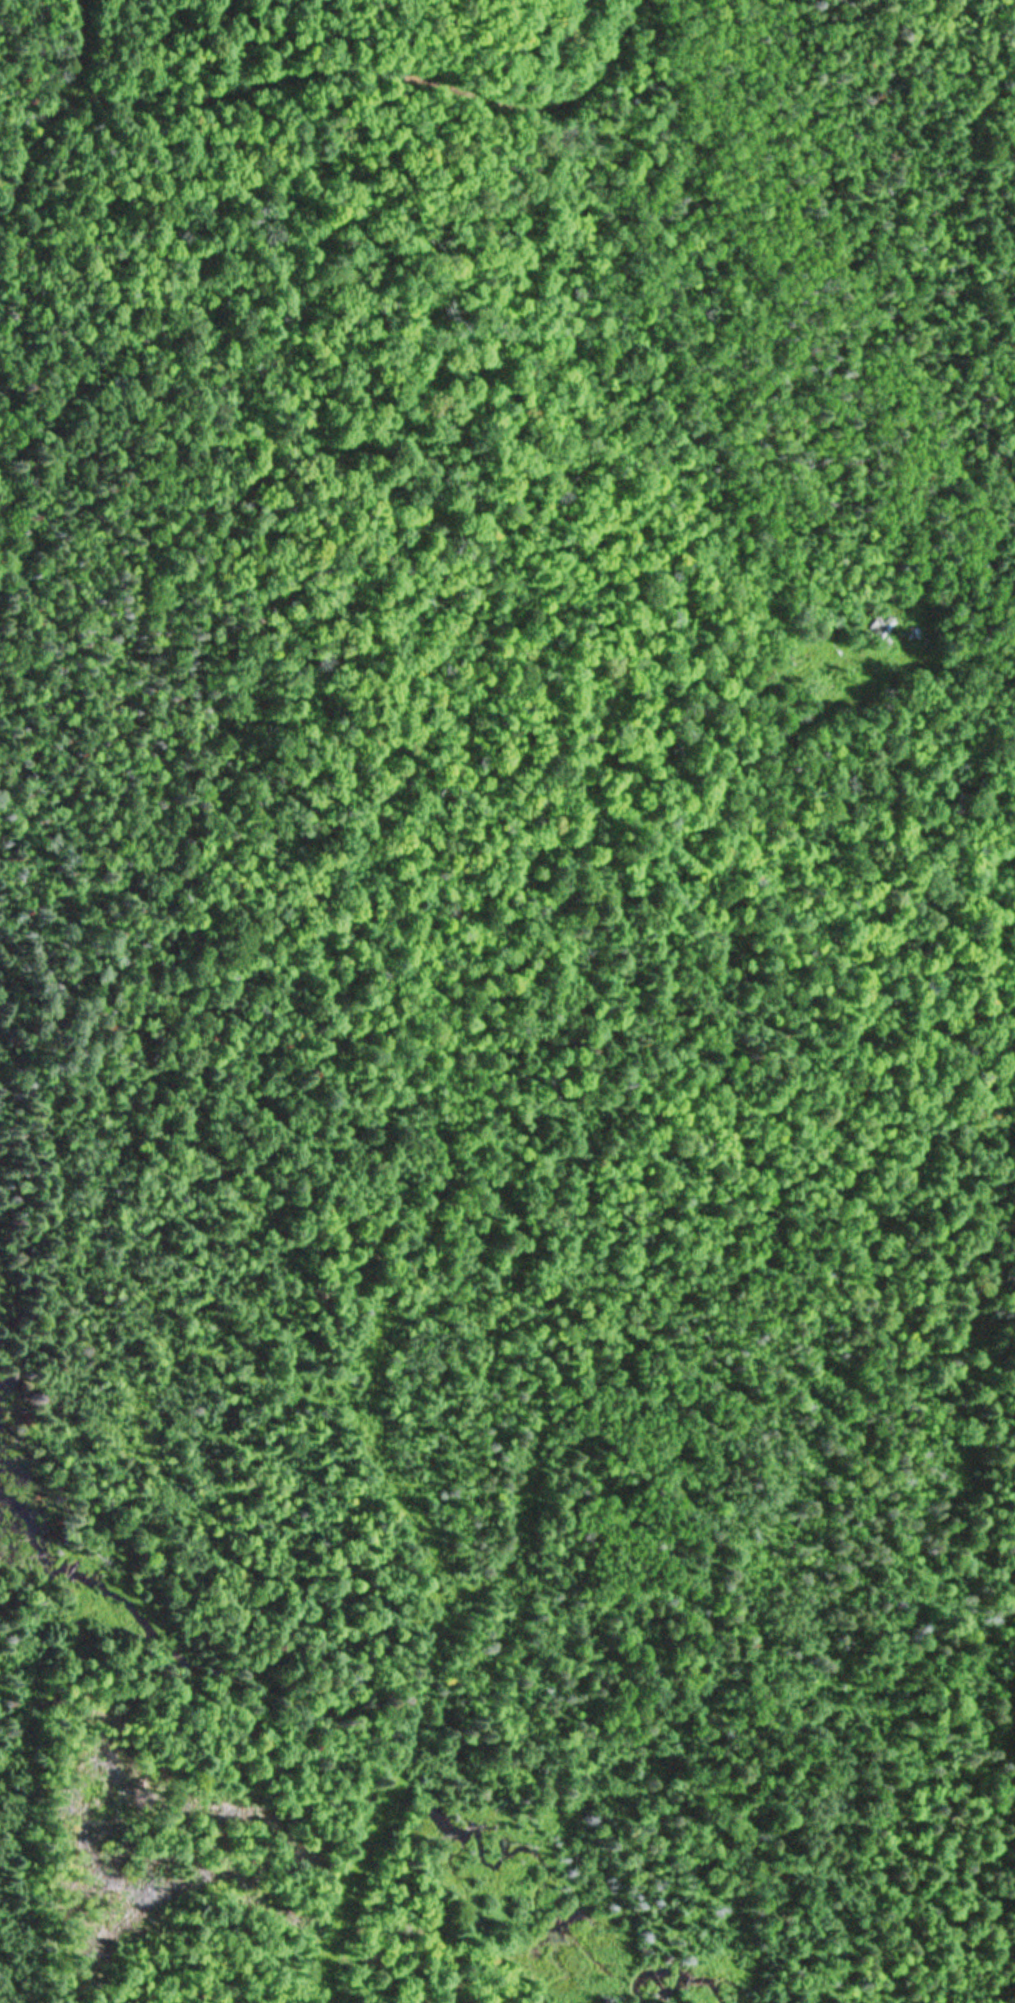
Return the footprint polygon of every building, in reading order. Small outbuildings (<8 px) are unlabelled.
[(865,629),(878,639),(892,620),(878,610),(865,629)]
